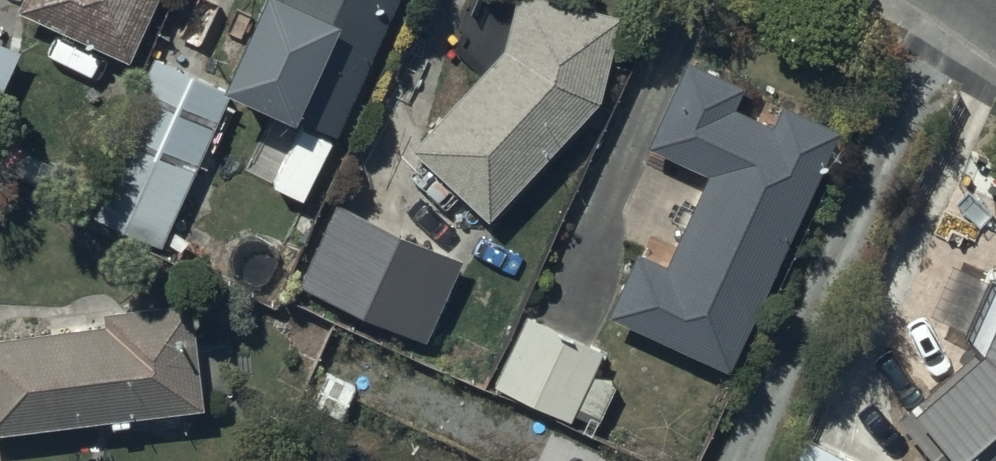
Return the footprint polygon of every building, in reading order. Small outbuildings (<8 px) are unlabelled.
[(17,1),(127,52),(151,0),(17,0),(17,1)] [(220,71),(340,121),(391,0),(250,0),(220,71)] [(486,211),(599,89),(619,3),(604,0),(511,0),(502,39),(409,140),(486,211)] [(19,38),(0,30),(0,81),(19,38)] [(228,80),(152,48),(85,204),(161,236),(228,80)] [(636,237),(605,303),(725,359),(839,118),(784,92),(773,115),(736,97),(745,77),(686,50),(647,133),(709,162),(666,251),(636,237)] [(462,247),(337,193),(300,276),(426,330),(462,247)] [(205,394),(192,290),(102,301),(104,313),(0,326),(0,419),(205,394)] [(912,386),(975,457),(995,439),(995,292),(980,326),(912,386)] [(606,339),(525,304),(493,377),(568,410),(572,402),(602,415),(616,382),(592,372),(606,339)] [(807,427),(792,460),(880,460),(881,459),(807,427)]
